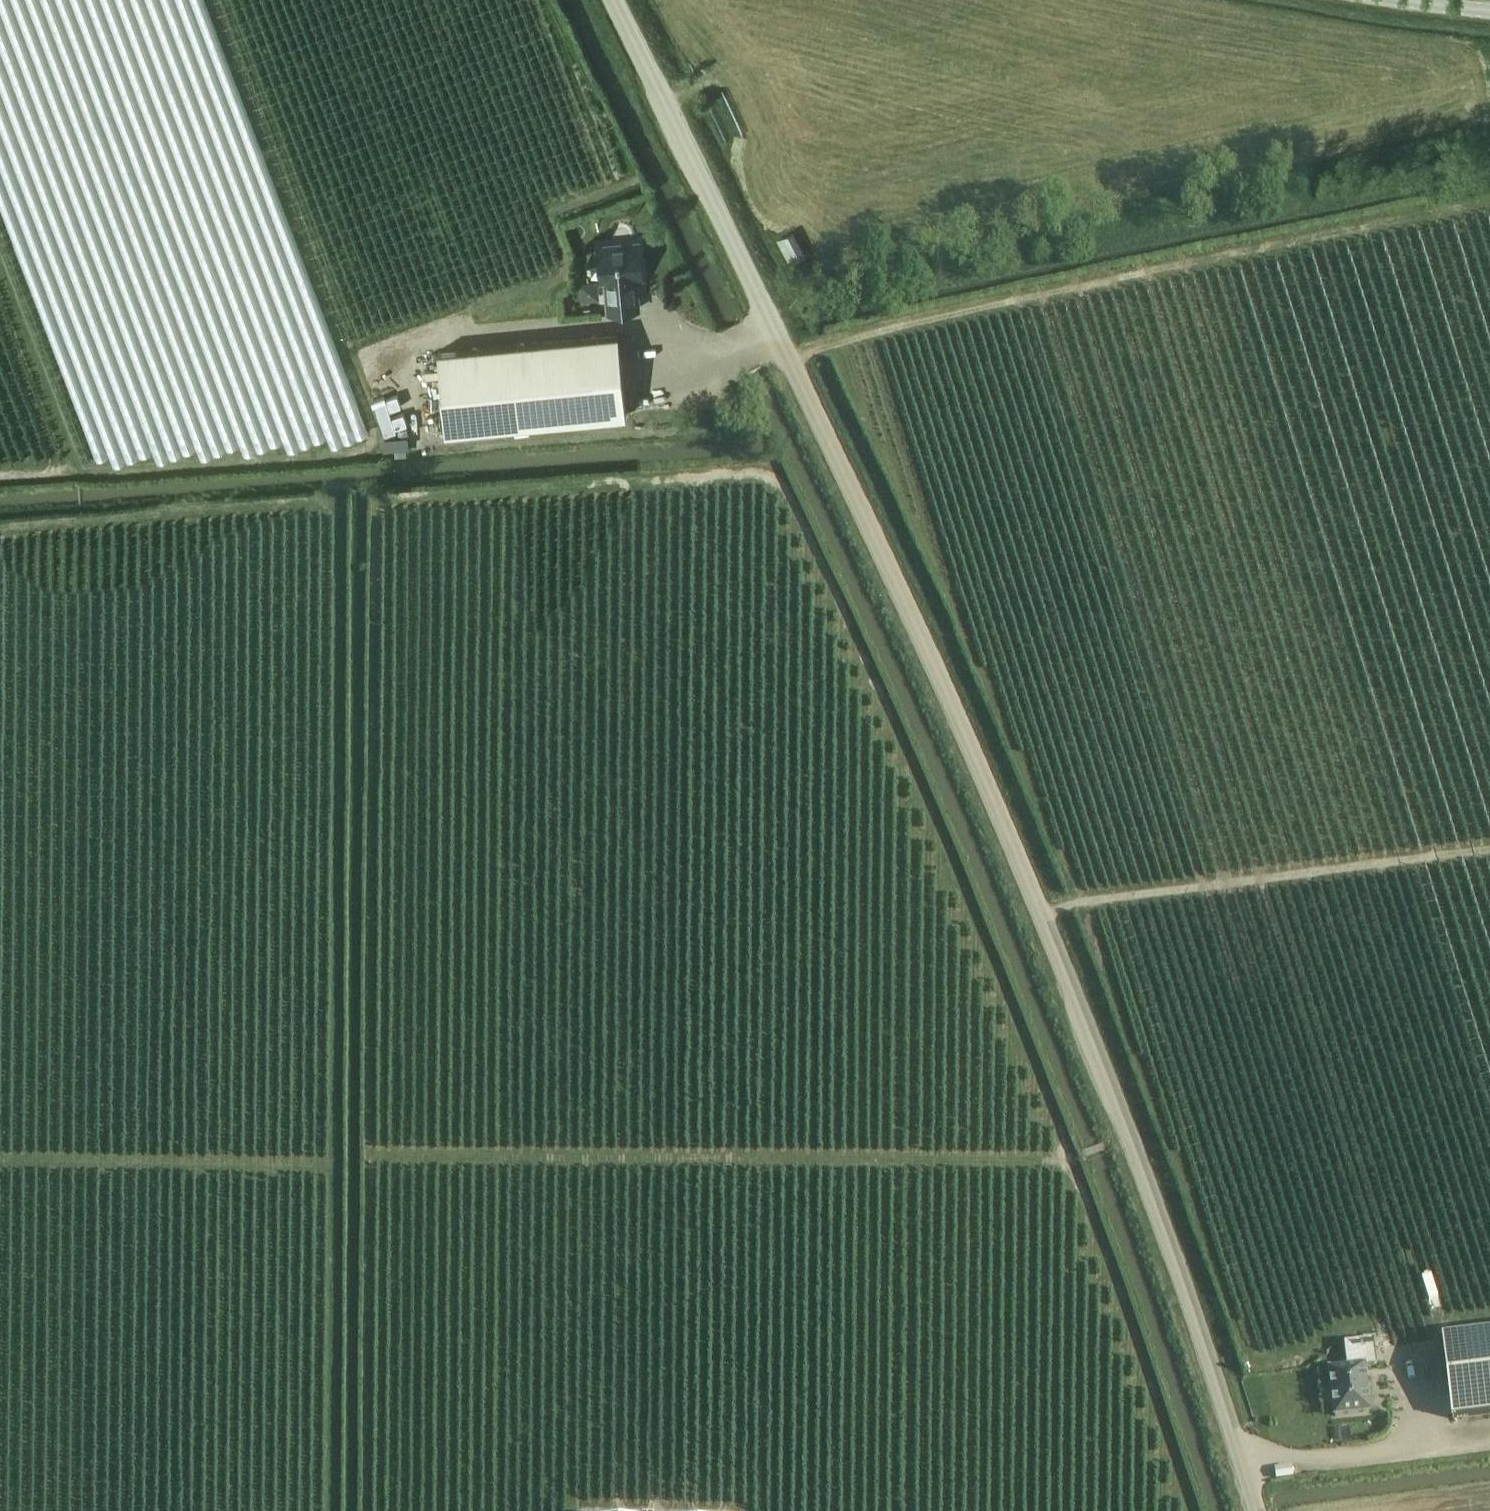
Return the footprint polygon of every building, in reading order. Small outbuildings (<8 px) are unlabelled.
[(796,231),(780,239),(790,261),(806,254),(796,231)] [(640,243),(599,246),(602,281),(609,280),(612,312),(642,309),(640,291),(638,292),(636,278),(643,277),(640,243)] [(584,300),(602,298),(600,281),(582,283),(584,300)] [(619,335),(439,352),(446,433),(627,415),(619,335)] [(383,436),(402,430),(391,394),(372,399),(383,436)] [(412,428),(386,435),(391,453),(417,446),(412,428)] [(1489,1415),(1489,1332),(1442,1338),(1452,1420),(1489,1415)] [(1371,1412),(1365,1367),(1377,1365),(1374,1339),(1345,1343),(1348,1367),(1329,1370),(1335,1417),(1371,1412)]
